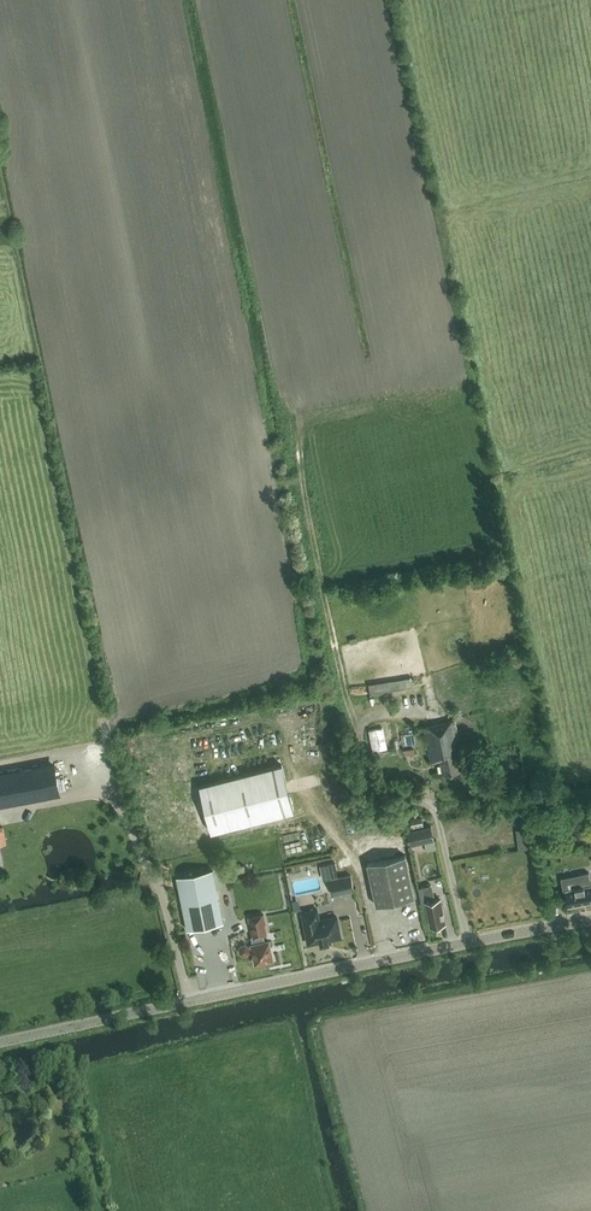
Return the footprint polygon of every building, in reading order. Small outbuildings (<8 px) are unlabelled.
[(369,680),(369,691),(414,688),(413,677),(369,680)] [(443,773),(464,769),(454,721),(424,727),(431,762),(440,760),(443,773)] [(376,749),(389,746),(383,725),(371,728),(376,749)] [(288,742),(316,734),(314,727),(286,735),(288,742)] [(0,774),(0,803),(58,792),(53,764),(0,774)] [(282,764),(200,785),(212,832),(294,811),(282,764)] [(412,829),(423,826),(422,818),(410,820),(412,829)] [(431,825),(407,831),(410,846),(434,840),(431,825)] [(517,828),(520,848),(535,846),(531,826),(517,828)] [(377,905),(414,897),(405,855),(367,863),(377,905)] [(245,871),(244,864),(228,867),(229,874),(245,871)] [(213,868),(176,876),(187,929),(224,922),(213,868)] [(561,878),(563,891),(566,891),(568,905),(590,901),(590,884),(589,872),(561,878)] [(350,874),(329,878),(333,895),(354,891),(350,874)] [(433,900),(430,885),(418,887),(421,902),(425,902),(430,926),(445,923),(440,898),(433,900)] [(321,944),(329,942),(328,940),(341,937),(337,916),(320,920),(317,909),(302,912),(308,944),(321,941),(321,944)] [(250,951),(253,951),(256,964),(273,960),(269,941),(265,941),(263,935),(267,934),(265,924),(266,924),(264,914),(249,918),(251,927),(252,927),(254,936),(252,937),(253,944),(251,945),(252,946),(249,946),(246,945),(241,946),(239,949),(240,953),(244,955),(248,954),(250,951)]
